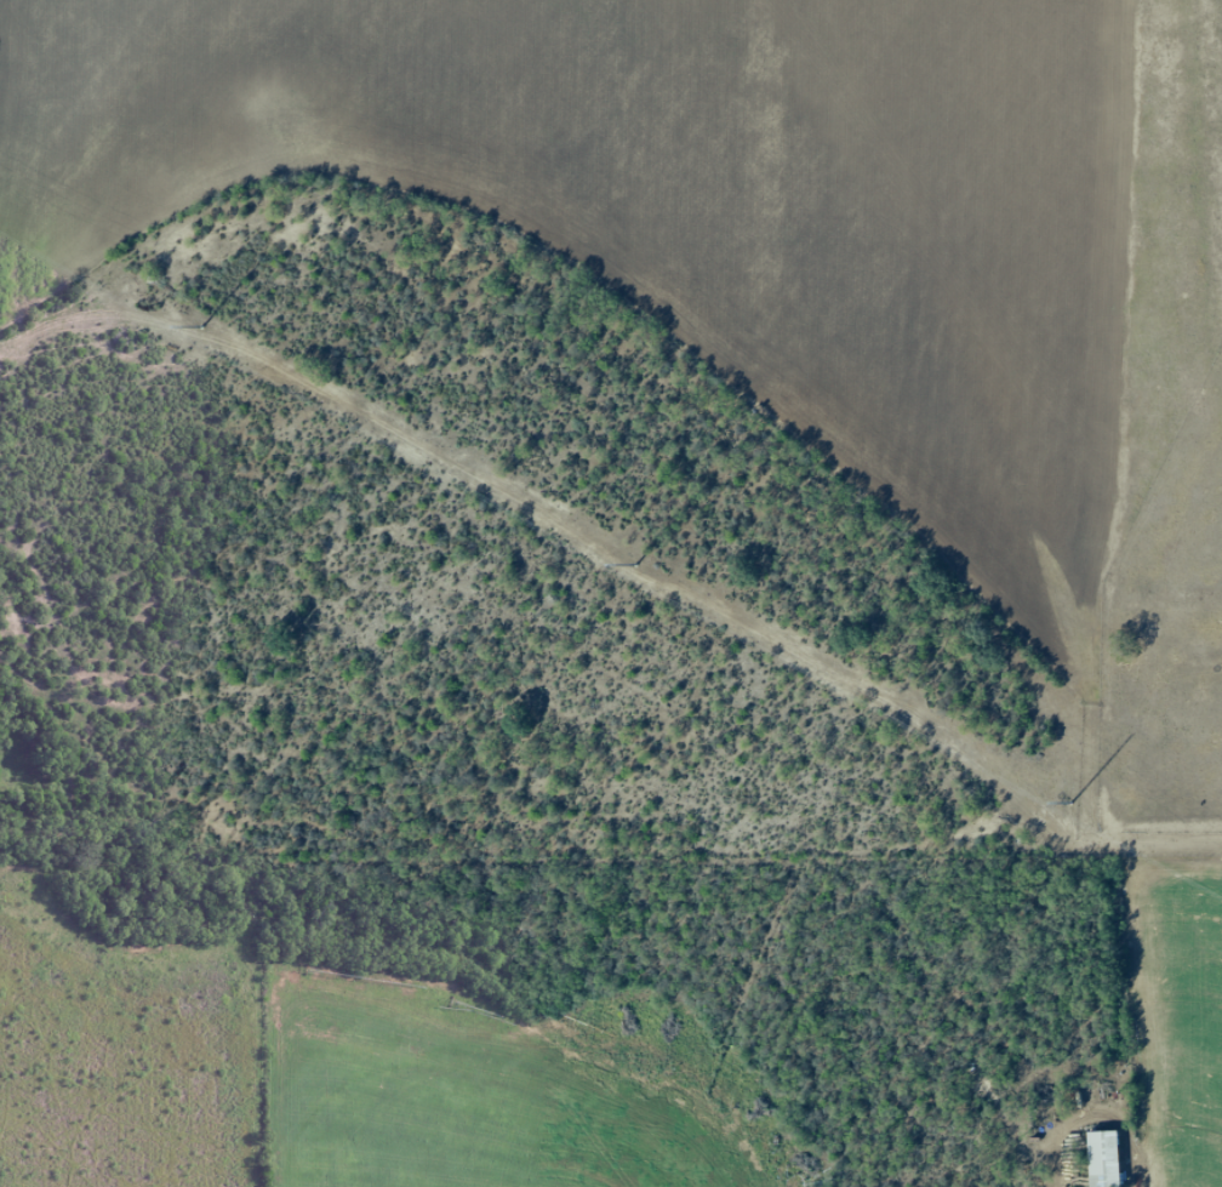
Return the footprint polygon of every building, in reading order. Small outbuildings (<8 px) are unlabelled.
[(1089,1133),(1089,1186),(1106,1186),(1106,1133),(1089,1133)]
